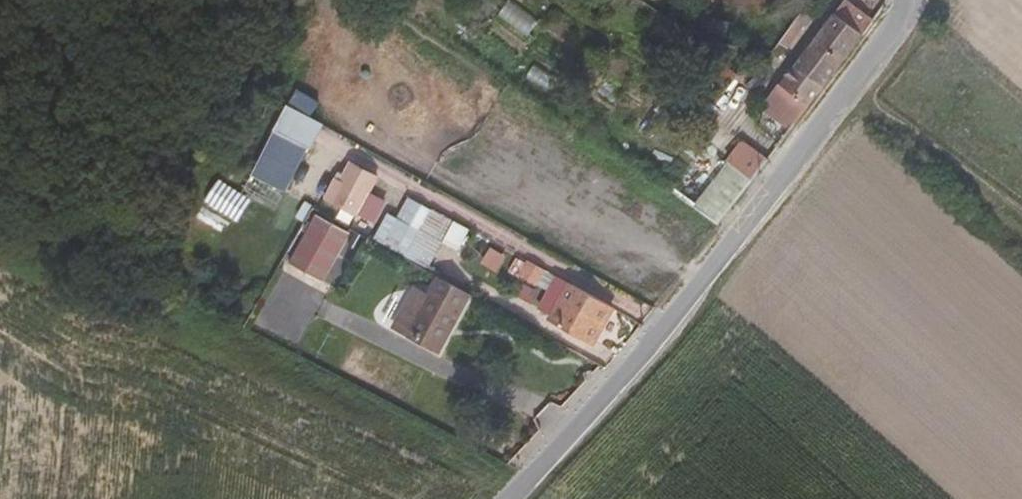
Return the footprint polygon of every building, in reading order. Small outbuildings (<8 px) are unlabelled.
[(779,109),(797,123),(875,22),(848,2),(837,17),(835,15),(769,101),(764,107),(774,114),(779,109)] [(740,78),(711,56),(693,80),(721,102),(740,78)] [(278,124),(275,131),(308,148),(320,124),(287,106),(278,124)] [(779,109),(774,114),(793,129),(797,123),(779,109)] [(308,148),(275,131),(255,171),(289,188),(308,148)] [(698,209),(720,224),(770,159),(748,143),(715,186),(698,209)] [(350,162),(345,171),(340,168),(325,199),(356,215),(376,177),(350,162)] [(698,209),(715,186),(691,167),(672,192),(698,209)] [(436,210),(408,262),(427,272),(444,239),(460,247),(470,228),(436,210)] [(326,281),(353,231),(316,211),(289,261),(326,281)] [(423,335),(434,342),(463,298),(440,282),(418,315),(431,324),(423,335)] [(590,344),(611,307),(573,286),(553,323),(590,344)]
